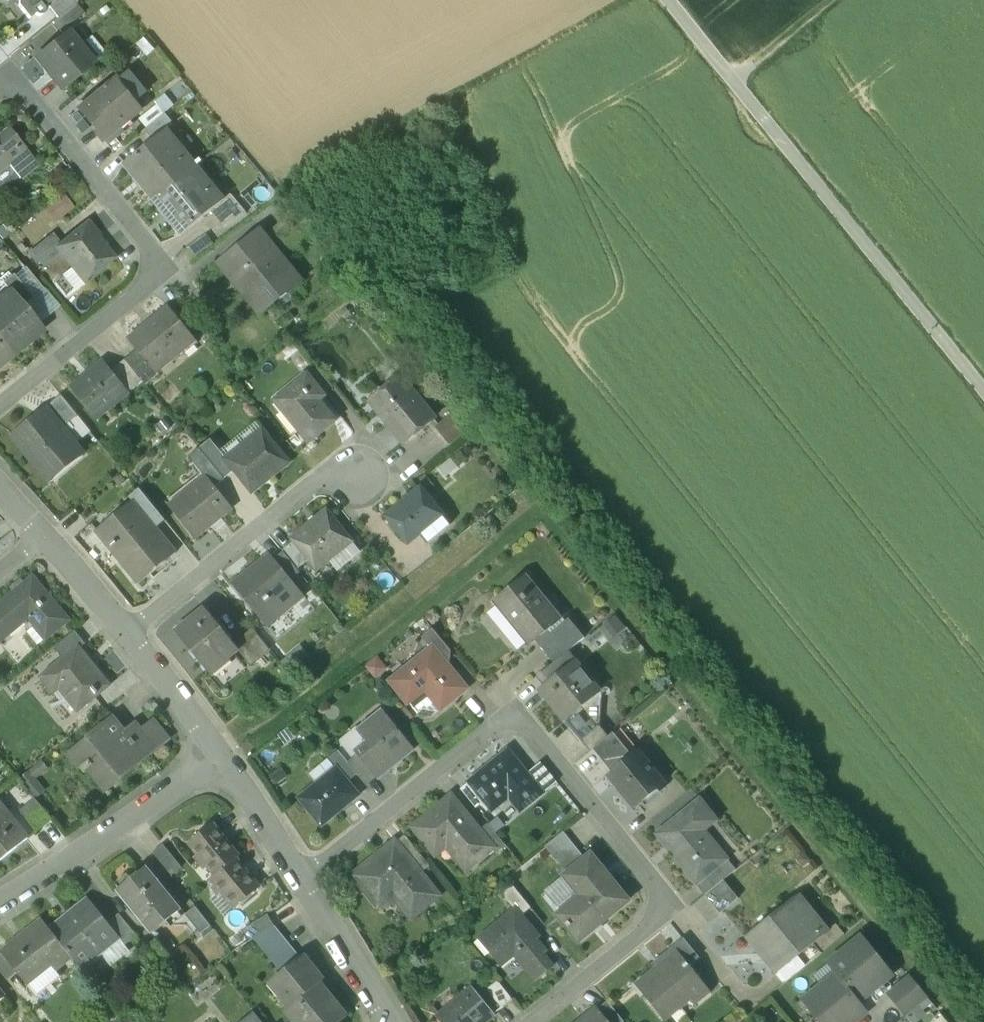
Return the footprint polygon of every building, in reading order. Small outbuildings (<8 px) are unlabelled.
[(22,7),(30,19),(36,14),(38,16),(40,16),(42,15),(44,13),(44,11),(43,8),(47,5),(53,0),(21,0),(22,7)] [(73,0),(53,0),(47,5),(58,19),(72,7),(76,4),(73,0)] [(58,19),(54,23),(62,33),(81,17),(72,7),(58,19)] [(94,64),(69,33),(37,58),(62,89),(94,64)] [(135,100),(147,91),(130,70),(118,80),(135,100)] [(141,111),(116,80),(79,110),(105,141),(141,111)] [(166,114),(146,130),(154,141),(168,130),(175,125),(166,114)] [(0,136),(0,175),(11,166),(23,182),(41,167),(10,128),(0,136)] [(168,130),(154,141),(125,165),(153,201),(192,169),(176,150),(181,146),(168,130)] [(208,189),(192,169),(153,201),(154,202),(183,236),(192,228),(212,212),(226,201),(225,200),(213,185),(208,189)] [(44,206),(54,220),(75,206),(66,191),(44,206)] [(247,214),(232,195),(225,200),(226,201),(212,212),(224,227),(247,214)] [(117,258),(89,223),(59,247),(56,249),(84,285),(117,258)] [(260,231),(219,263),(233,280),(246,270),(274,304),(302,283),(260,231)] [(51,237),(32,253),(39,262),(56,249),(59,247),(51,237)] [(33,298),(14,275),(3,283),(10,292),(11,291),(20,301),(28,294),(32,299),(33,298)] [(0,300),(0,340),(13,356),(14,355),(13,353),(27,342),(23,337),(39,325),(20,301),(11,291),(10,292),(0,300)] [(170,308),(130,341),(138,351),(155,372),(156,371),(195,339),(170,308)] [(0,340),(0,366),(13,356),(0,340)] [(155,372),(138,351),(126,361),(144,382),(147,386),(160,375),(156,371),(155,372)] [(144,382),(126,361),(112,372),(130,394),(144,382)] [(112,372),(104,362),(72,388),(98,419),(99,418),(96,415),(125,391),(128,395),(130,394),(112,372)] [(334,389),(318,369),(309,376),(325,396),(334,389)] [(325,396),(309,376),(308,377),(281,399),(303,426),(299,430),(309,443),(336,421),(326,408),(323,410),(318,403),(325,397),(326,396),(325,396)] [(402,378),(383,393),(387,397),(375,407),(383,417),(384,417),(388,423),(405,444),(435,420),(402,378)] [(79,416),(62,396),(51,405),(67,425),(79,416)] [(342,417),(325,397),(318,403),(323,410),(326,408),(336,421),(342,417)] [(67,425),(51,405),(44,411),(59,429),(62,427),(63,429),(67,425)] [(59,429),(44,411),(13,436),(48,479),(82,452),(63,429),(62,427),(59,429)] [(469,431),(454,413),(435,428),(450,446),(469,431)] [(67,425),(63,429),(82,452),(97,439),(79,416),(67,425)] [(227,459),(227,460),(236,471),(253,493),(289,464),(263,431),(227,459)] [(227,459),(211,440),(200,449),(225,480),(236,471),(227,460),(227,459)] [(225,480),(200,449),(190,457),(206,478),(215,489),(216,488),(225,480)] [(206,478),(180,499),(183,503),(173,511),(196,539),(233,509),(216,488),(215,489),(206,478)] [(159,512),(140,489),(131,497),(134,501),(150,520),(159,512)] [(421,489),(386,517),(409,545),(421,535),(444,516),(421,489)] [(150,520),(134,501),(97,531),(112,550),(114,548),(115,550),(119,547),(118,545),(121,543),(148,577),(177,554),(150,520)] [(327,510),(292,539),(294,542),(309,561),(318,571),(353,542),(327,510)] [(444,516),(421,535),(428,544),(451,525),(444,516)] [(309,561),(294,542),(283,551),(285,553),(298,570),(309,561)] [(298,570),(285,553),(274,561),(285,574),(286,574),(291,580),(300,573),(298,570)] [(280,579),(265,561),(234,586),(267,626),(304,596),(291,580),(286,574),(285,574),(280,579)] [(32,572),(0,599),(0,643),(28,620),(46,641),(72,619),(32,572)] [(562,619),(527,577),(495,603),(514,626),(519,622),(533,640),(529,644),(529,645),(562,619)] [(235,644),(206,608),(176,632),(210,674),(239,651),(240,650),(235,644)] [(569,619),(551,634),(567,653),(585,638),(569,619)] [(253,629),(235,644),(240,650),(239,651),(252,666),(271,651),(253,629)] [(451,650),(433,629),(422,638),(430,647),(435,643),(445,656),(451,650)] [(76,631),(55,648),(64,660),(77,650),(78,651),(87,644),(76,631)] [(430,647),(387,681),(409,709),(427,695),(441,713),(460,698),(471,689),(445,656),(435,643),(430,647)] [(110,686),(94,667),(92,669),(78,651),(77,650),(64,660),(43,678),(55,693),(64,685),(82,708),(110,686)] [(600,692),(576,662),(540,691),(565,721),(600,692)] [(384,711),(367,725),(360,732),(368,743),(356,752),(374,776),(378,780),(415,750),(384,711)] [(132,741),(115,720),(75,753),(85,765),(82,768),(86,772),(89,770),(105,790),(144,759),(146,761),(159,750),(144,731),(132,741)] [(600,726),(581,741),(590,752),(594,749),(609,737),(600,726)] [(349,763),(358,755),(356,752),(368,743),(360,732),(338,749),(349,763)] [(609,737),(594,749),(603,762),(623,746),(614,733),(609,737)] [(623,746),(603,762),(612,773),(632,757),(623,746)] [(349,763),(339,751),(329,760),(337,769),(348,783),(358,775),(349,763)] [(470,783),(486,801),(493,810),(514,793),(525,807),(543,794),(509,751),(470,783)] [(664,785),(638,752),(632,757),(612,773),(609,776),(610,777),(611,776),(620,788),(620,789),(635,809),(664,785)] [(374,776),(358,755),(349,763),(358,775),(365,783),(374,776)] [(337,769),(301,799),(323,825),(359,795),(348,783),(337,769)] [(486,801),(470,783),(461,790),(477,809),(486,801)] [(701,796),(654,834),(699,888),(731,862),(733,860),(709,831),(722,821),(701,796)] [(53,820),(36,799),(21,811),(38,832),(53,820)] [(449,800),(414,828),(436,855),(450,843),(470,868),(493,849),(479,831),(480,831),(470,819),(466,821),(449,800)] [(0,802),(0,862),(30,838),(0,802)] [(507,846),(489,824),(480,831),(479,831),(493,849),(497,854),(507,846)] [(214,826),(191,845),(199,854),(198,860),(203,866),(209,867),(216,875),(237,860),(240,858),(214,826)] [(564,833),(546,847),(567,874),(586,859),(564,833)] [(430,866),(406,836),(396,843),(421,874),(430,866)] [(396,843),(355,876),(379,906),(402,887),(421,911),(439,896),(421,874),(396,843)] [(183,868),(164,844),(153,853),(172,876),(183,868)] [(629,901),(591,855),(586,859),(567,874),(565,876),(581,896),(558,915),(579,942),(629,901)] [(216,875),(212,878),(215,882),(215,888),(220,894),(225,895),(235,907),(259,887),(237,860),(216,875)] [(699,888),(706,897),(725,882),(737,872),(731,862),(699,888)] [(182,911),(147,868),(117,892),(151,935),(182,911)] [(554,905),(571,894),(560,878),(544,889),(554,905)] [(739,899),(725,882),(706,897),(721,914),(739,899)] [(531,908),(514,887),(503,895),(515,910),(517,909),(522,916),(531,908)] [(825,935),(796,899),(747,939),(776,974),(779,972),(813,944),(825,935)] [(88,900),(72,912),(79,920),(57,937),(73,958),(83,970),(120,939),(108,924),(88,900)] [(197,908),(185,917),(201,936),(212,927),(197,908)] [(515,910),(479,940),(501,966),(515,955),(536,981),(554,967),(544,955),(547,953),(537,940),(540,938),(522,916),(517,909),(515,910)] [(120,915),(108,924),(120,939),(126,946),(138,936),(120,915)] [(269,915),(246,928),(253,940),(256,939),(276,927),(269,915)] [(43,921),(3,953),(19,973),(27,983),(51,963),(57,971),(73,958),(57,937),(43,921)] [(301,958),(277,927),(276,927),(256,939),(282,973),(301,958)] [(827,964),(835,974),(860,1002),(887,980),(869,957),(876,952),(863,937),(844,953),(843,951),(827,964)] [(700,958),(684,939),(673,948),(676,952),(689,967),(690,966),(700,958)] [(813,944),(779,972),(787,981),(821,954),(813,944)] [(635,985),(666,1021),(667,1021),(662,1016),(678,1003),(674,999),(683,991),(695,1006),(711,993),(690,966),(689,967),(676,952),(635,985)] [(3,953),(0,956),(0,969),(10,981),(19,973),(3,953)] [(304,956),(301,958),(282,973),(270,983),(290,1008),(287,1011),(295,1021),(342,1021),(347,1017),(321,983),(324,981),(304,956)] [(835,974),(821,986),(822,987),(803,1003),(814,1017),(815,1018),(821,1013),(828,1021),(856,1021),(868,1012),(860,1002),(835,974)] [(928,998),(910,976),(888,993),(906,1016),(907,1016),(928,998)] [(513,1000),(498,981),(487,990),(503,1009),(513,1000)] [(473,988),(437,1018),(441,1021),(487,1021),(495,1015),(473,988)] [(607,1002),(598,1009),(609,1021),(623,1021),(607,1002)] [(598,1008),(581,1021),(609,1021),(598,1009),(598,1008)] [(254,1011),(242,1021),(263,1021),(254,1011)] [(815,1018),(814,1017),(810,1021),(811,1021),(828,1021),(821,1013),(815,1018)]
